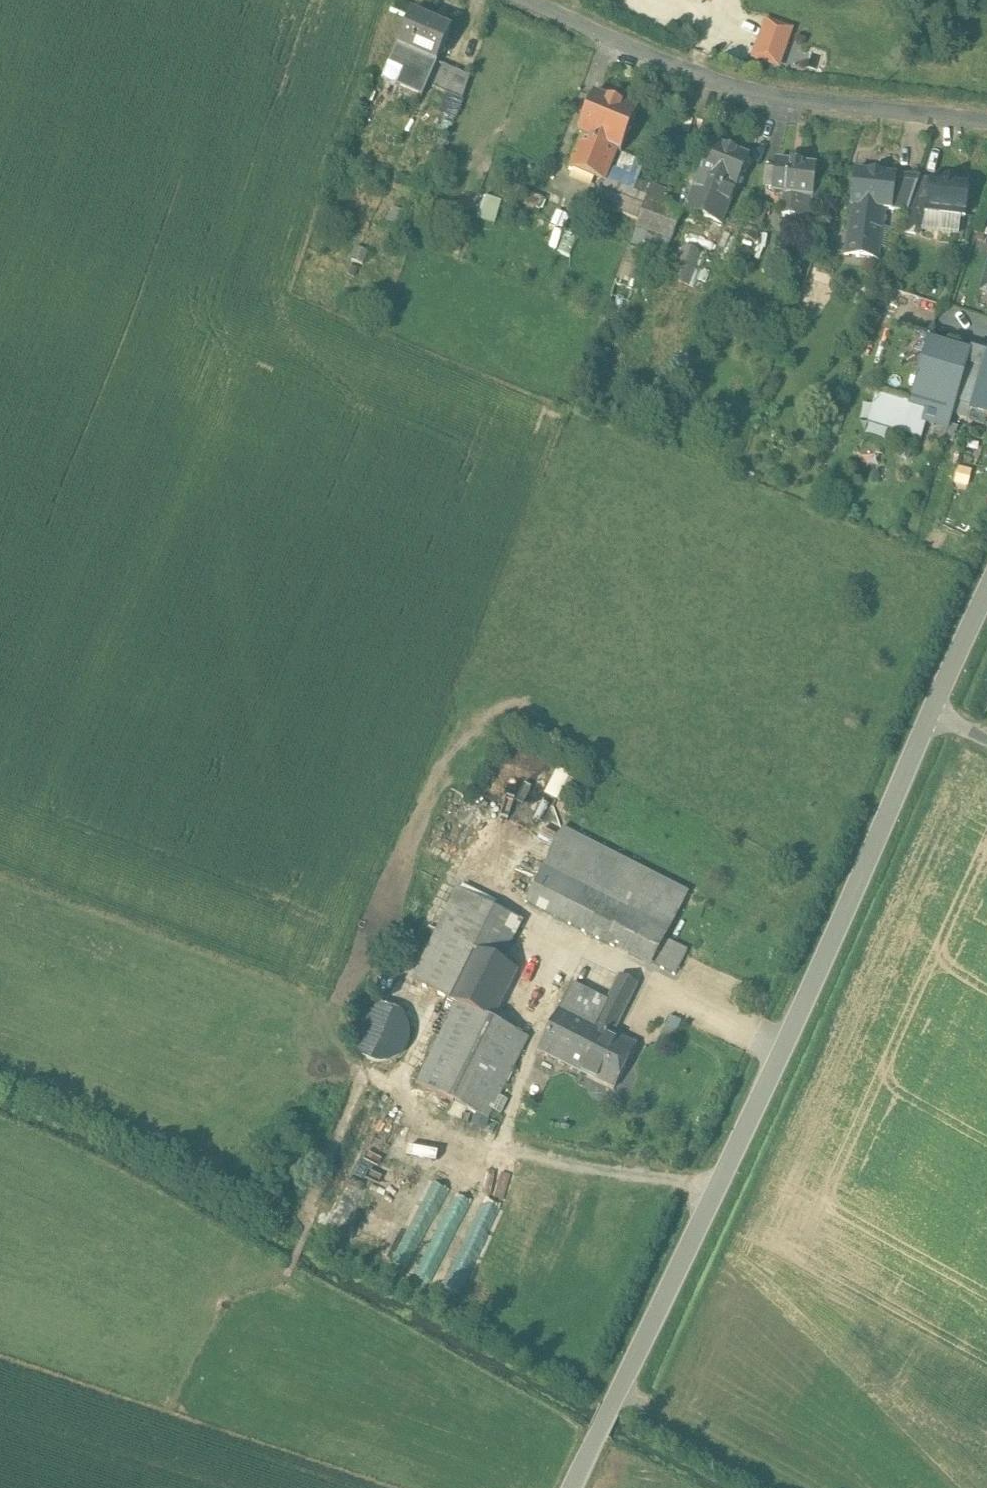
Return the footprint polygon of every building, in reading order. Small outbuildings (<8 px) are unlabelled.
[(451,33),(422,20),(412,15),(411,15),(388,68),(402,74),(396,87),(422,98),(451,33)] [(774,29),(768,28),(750,24),(743,53),(743,54),(767,59),(768,59),(770,50),(781,52),(783,45),(782,44),(772,42),(774,29)] [(433,90),(458,99),(462,100),(470,78),(443,68),(433,90)] [(638,113),(627,108),(594,95),(578,136),(621,153),(638,113)] [(605,180),(607,175),(608,175),(617,152),(583,138),(572,167),(605,180)] [(736,188),(743,170),(744,169),(748,158),(713,144),(701,173),(736,188)] [(816,166),(795,164),(776,162),(772,193),(812,198),(816,166)] [(765,167),(764,173),(763,186),(772,187),(775,168),(765,167)] [(896,175),(871,172),(870,172),(857,171),(849,233),(883,238),(887,210),(891,210),(896,175)] [(700,173),(687,205),(685,209),(722,223),(736,188),(700,173)] [(896,175),(894,190),(892,210),(907,212),(919,178),(896,175)] [(648,186),(633,180),(633,179),(629,178),(625,188),(644,196),(648,186)] [(930,180),(925,179),(919,179),(909,210),(925,212),(926,212),(926,211),(930,180)] [(646,197),(645,196),(604,180),(594,204),(636,220),(646,197)] [(969,185),(951,182),(950,182),(930,180),(926,212),(965,217),(969,185)] [(649,199),(650,200),(651,200),(660,204),(664,192),(653,188),(649,199)] [(782,214),(788,215),(798,216),(800,197),(784,195),(782,214)] [(480,219),(497,222),(502,199),(485,196),(480,219)] [(796,217),(796,221),(795,226),(808,228),(812,198),(811,198),(800,197),(798,216),(796,217)] [(673,240),(678,226),(683,212),(649,200),(639,227),(639,228),(673,240)] [(759,229),(764,216),(764,215),(767,206),(752,201),(745,224),(759,229)] [(909,210),(901,231),(902,231),(921,234),(924,212),(909,210)] [(941,230),(950,231),(959,232),(961,217),(944,214),(943,215),(941,230)] [(570,217),(565,227),(555,250),(569,255),(583,223),(570,217)] [(850,234),(847,250),(847,251),(847,255),(880,259),(883,239),(883,238),(850,234)] [(697,254),(696,253),(685,249),(680,264),(692,269),(697,254)] [(813,307),(815,302),(821,287),(811,284),(804,303),(813,307)] [(875,410),(925,425),(926,423),(935,426),(932,439),(942,442),(951,414),(970,420),(986,363),(986,362),(892,333),(873,394),(879,396),(875,410)] [(970,421),(984,425),(986,418),(986,364),(970,421)] [(871,424),(900,433),(921,439),(925,425),(875,410),(871,424)] [(546,791),(555,797),(571,776),(561,769),(546,791)] [(549,857),(635,901),(673,920),(686,894),(562,831),(554,846),(554,847),(549,857)] [(526,902),(540,909),(541,909),(611,946),(634,901),(549,858),(526,902)] [(473,949),(479,936),(480,936),(494,907),(460,890),(439,933),(473,949)] [(634,901),(616,938),(615,938),(612,946),(650,965),(651,964),(651,963),(672,920),(634,901)] [(415,982),(427,988),(448,999),(473,950),(439,933),(415,982)] [(675,975),(678,968),(687,951),(663,939),(651,963),(675,975)] [(473,949),(470,955),(448,999),(492,1021),(517,971),(473,949)] [(594,1026),(602,1011),(619,975),(585,959),(560,1009),(594,1026)] [(620,976),(617,981),(617,982),(595,1026),(612,1035),(615,1030),(637,985),(620,976)] [(445,1008),(450,1012),(451,1013),(416,1084),(488,1120),(529,1038),(493,1020),(492,1021),(449,1000),(445,1008)] [(356,1022),(354,1027),(353,1033),(353,1039),(354,1044),(357,1049),(360,1053),(365,1058),(371,1061),(377,1062),(383,1062),(388,1061),(394,1059),(399,1056),(403,1051),(406,1047),(408,1041),(409,1036),(408,1031),(407,1026),(405,1021),(402,1017),(399,1013),(394,1010),(390,1008),(385,1007),(379,1007),(375,1007),(371,1008),(366,1011),(362,1013),(358,1018),(356,1022)] [(538,1051),(550,1057),(551,1058),(553,1059),(547,1070),(557,1074),(559,1075),(564,1064),(580,1072),(601,1030),(560,1009),(538,1051)] [(635,1047),(611,1035),(601,1030),(580,1072),(614,1089),(635,1047)]
